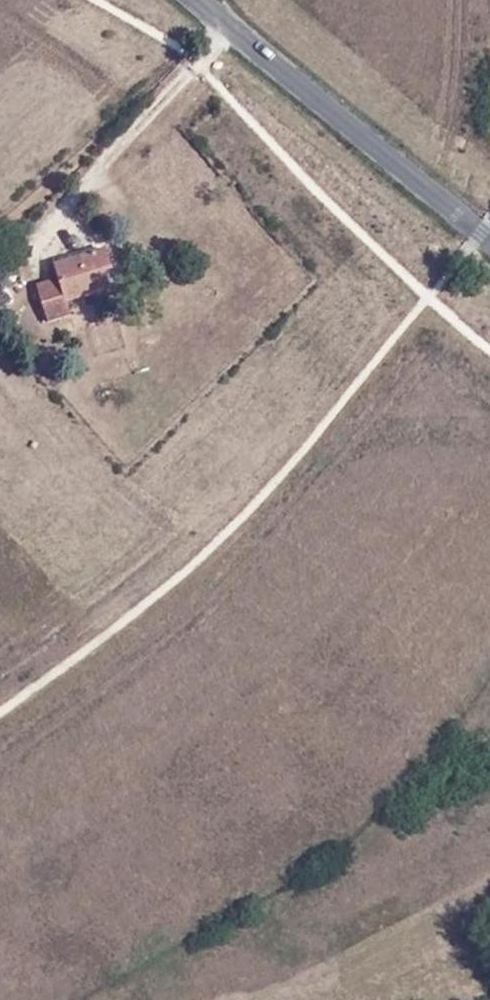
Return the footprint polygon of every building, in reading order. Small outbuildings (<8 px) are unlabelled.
[(110,291),(109,287),(107,281),(116,279),(110,254),(108,251),(54,266),(57,280),(37,286),(47,325),(72,318),(68,303),(110,291)] [(107,281),(109,287),(126,283),(117,252),(110,254),(116,279),(107,281)]
